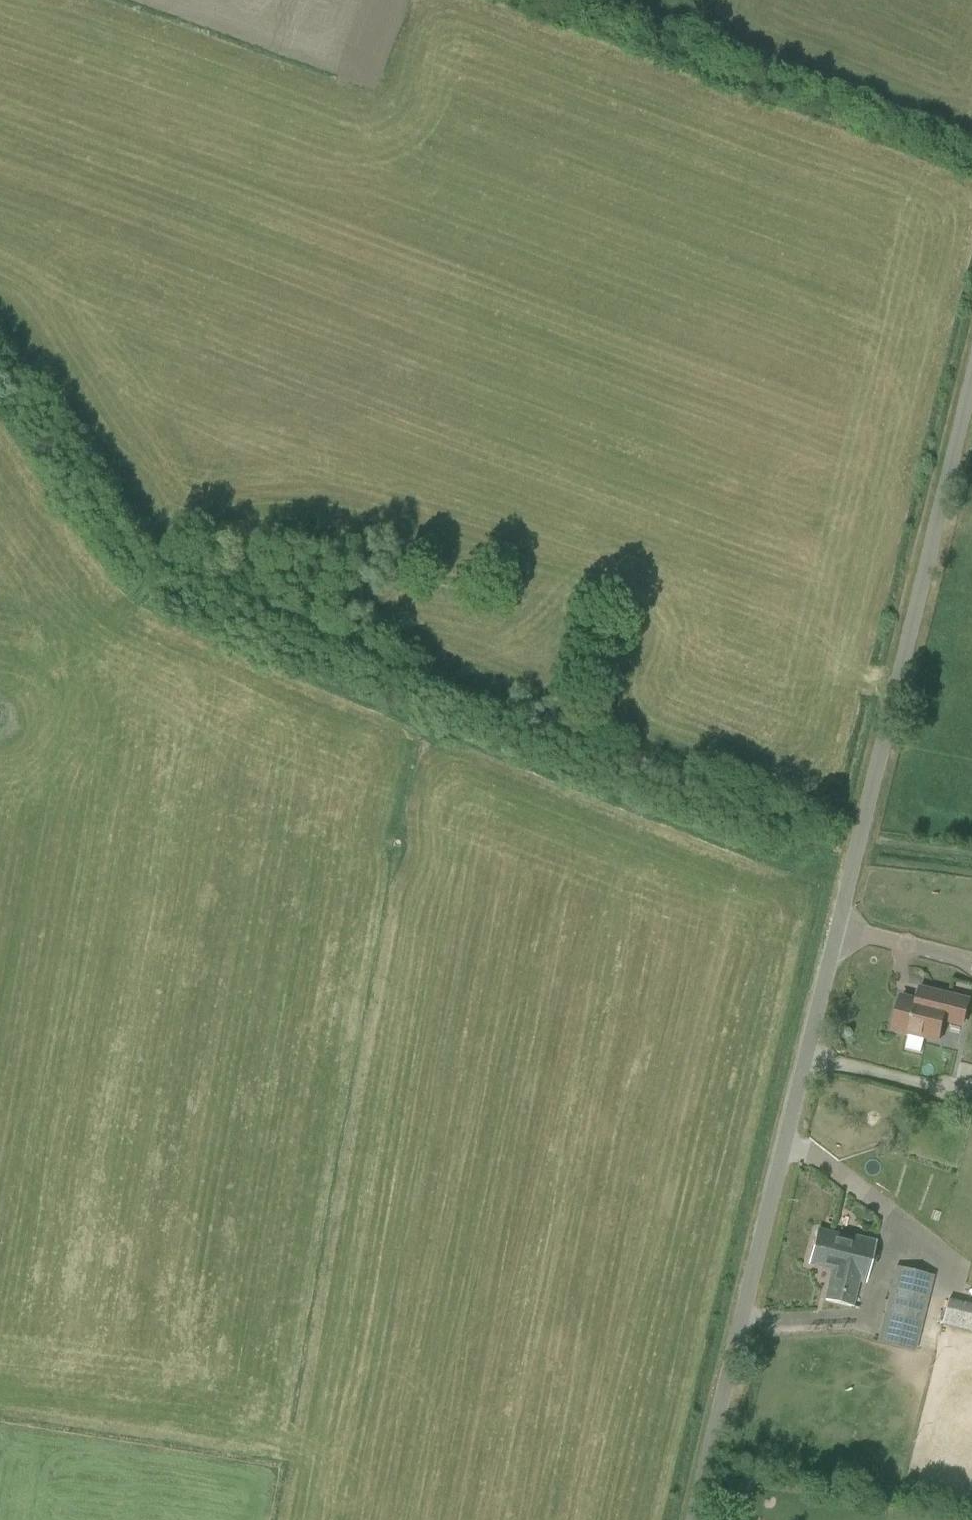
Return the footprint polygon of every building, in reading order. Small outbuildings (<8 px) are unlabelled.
[(964,1023),(970,998),(936,989),(933,1003),(902,995),(894,1027),(939,1038),(944,1018),(964,1023)] [(840,1236),(817,1231),(809,1264),(832,1270),(825,1300),(852,1307),(858,1281),(866,1283),(876,1240),(856,1235),(855,1238),(841,1234),(840,1236)] [(915,1352),(934,1275),(895,1266),(876,1343),(915,1352)] [(941,1324),(971,1331),(971,1305),(960,1302),(947,1299),(941,1324)]
